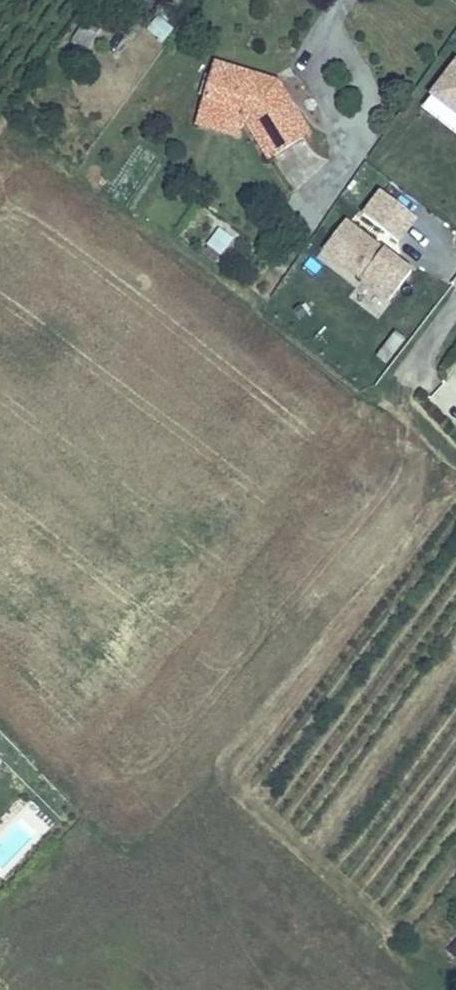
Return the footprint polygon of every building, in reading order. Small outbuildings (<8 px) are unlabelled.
[(106,17),(92,6),(82,18),(96,30),(106,17)] [(267,111),(287,148),(327,125),(309,95),(300,99),(289,76),(270,72),(272,61),(232,49),(217,95),(257,108),(267,111)] [(455,116),(455,60),(429,95),(455,116)] [(257,108),(217,95),(214,107),(253,120),(257,108)] [(380,191),(362,215),(400,244),(419,220),(380,191)] [(322,252),(390,303),(414,271),(346,220),(322,252)] [(222,257),(234,238),(217,227),(205,246),(222,257)] [(447,950),(455,960),(455,942),(447,950)]
